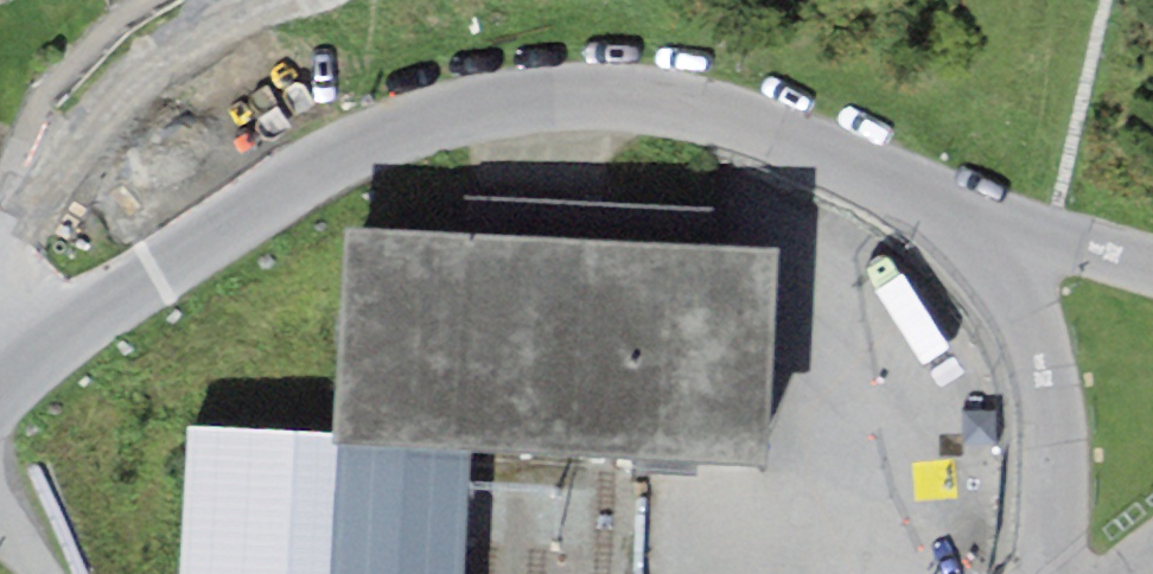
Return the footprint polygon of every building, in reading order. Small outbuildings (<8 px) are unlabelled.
[(776,243),(345,225),(333,429),(333,441),(384,443),(426,445),(470,447),(605,456),(767,461),(776,243)] [(333,429),(189,424),(181,573),(463,573),(470,447),(426,445),(384,443),(333,441),(333,429)]
